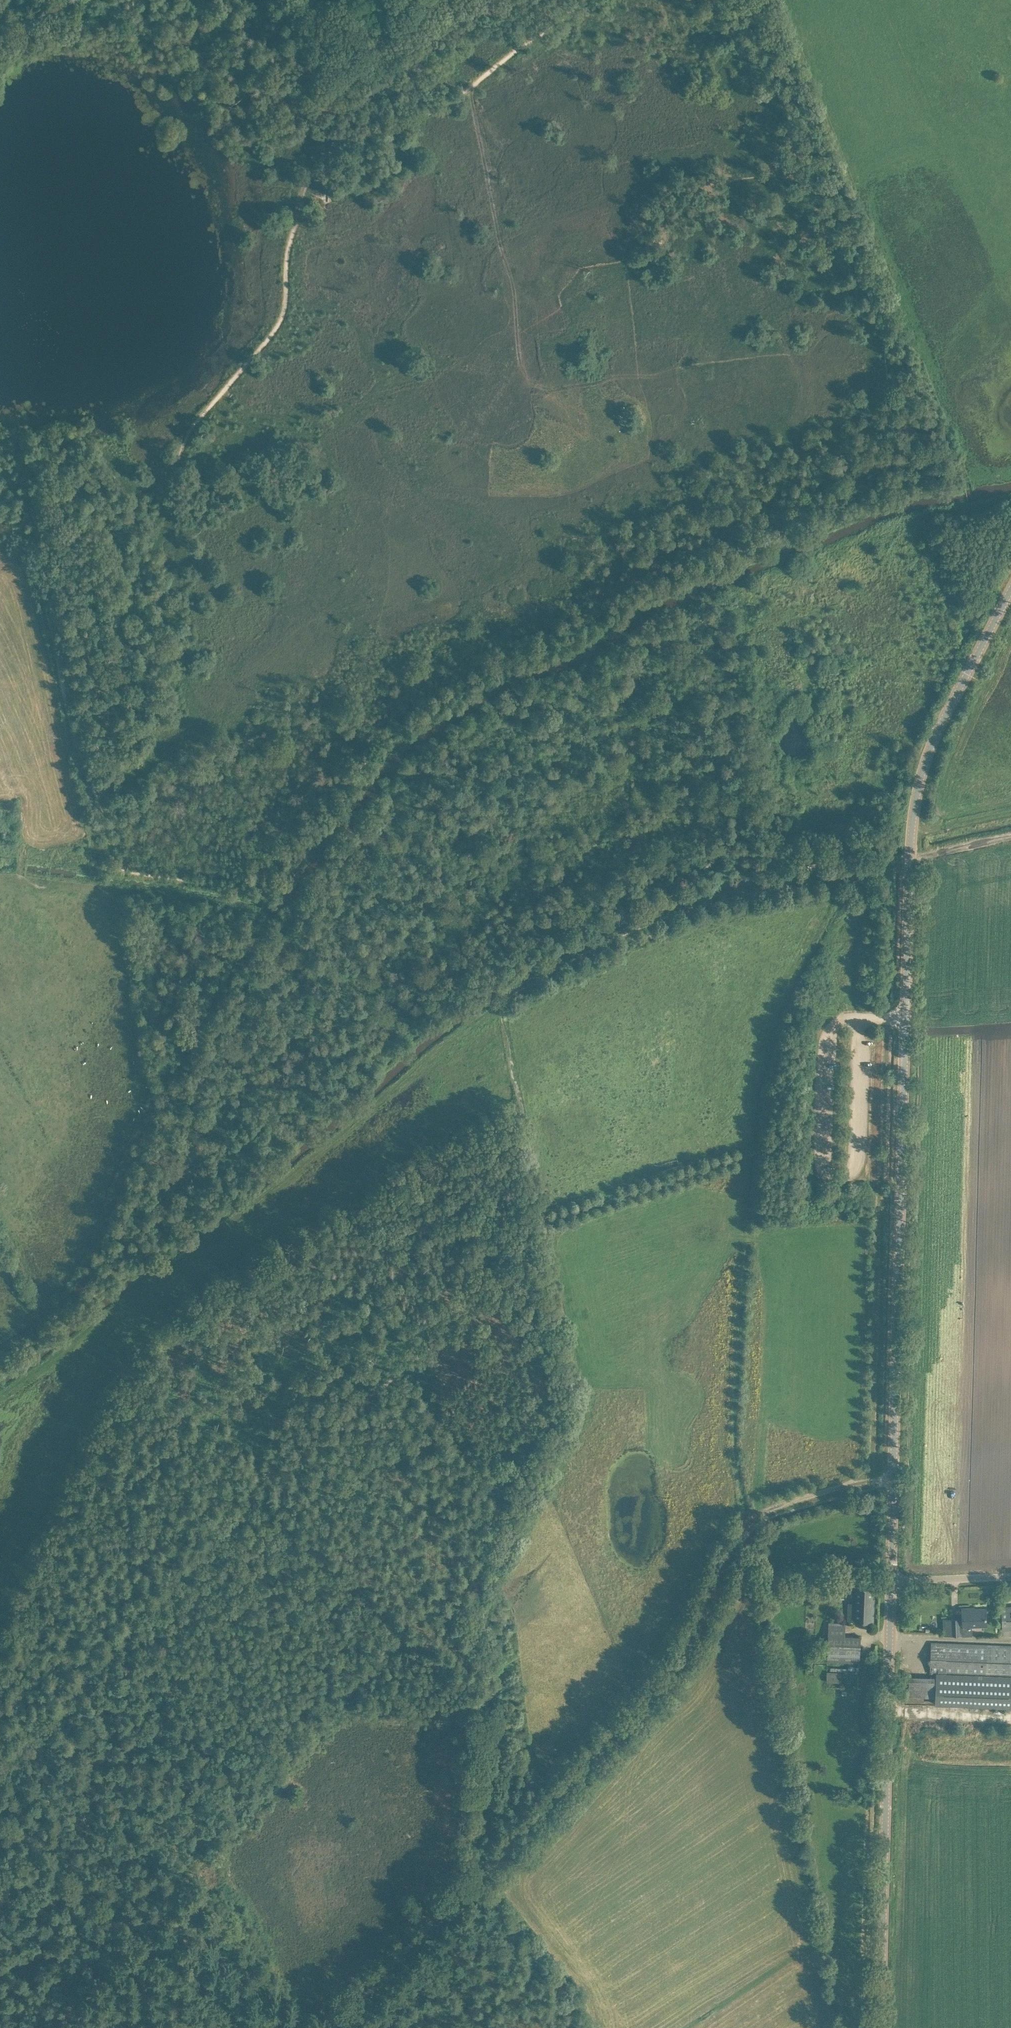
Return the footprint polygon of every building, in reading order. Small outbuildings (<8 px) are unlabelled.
[(847,1619),(863,1620),(873,1621),(874,1598),(872,1598),(872,1586),(862,1585),(855,1585),(854,1603),(847,1602),(847,1619)] [(1001,1606),(1002,1628),(1010,1628),(1010,1606),(1001,1606)] [(952,1634),(960,1634),(972,1634),(972,1625),(986,1625),(986,1608),(974,1608),(974,1609),(970,1609),(970,1607),(962,1608),(963,1618),(960,1618),(951,1618),(952,1634)] [(827,1661),(849,1662),(859,1662),(860,1636),(845,1635),(845,1622),(829,1622),(828,1635),(827,1661)] [(1010,1676),(1010,1645),(931,1642),(930,1672),(1010,1676)] [(934,1704),(1010,1707),(1010,1677),(936,1674),(934,1704)] [(909,1675),(908,1696),(934,1697),(934,1677),(909,1675)]
